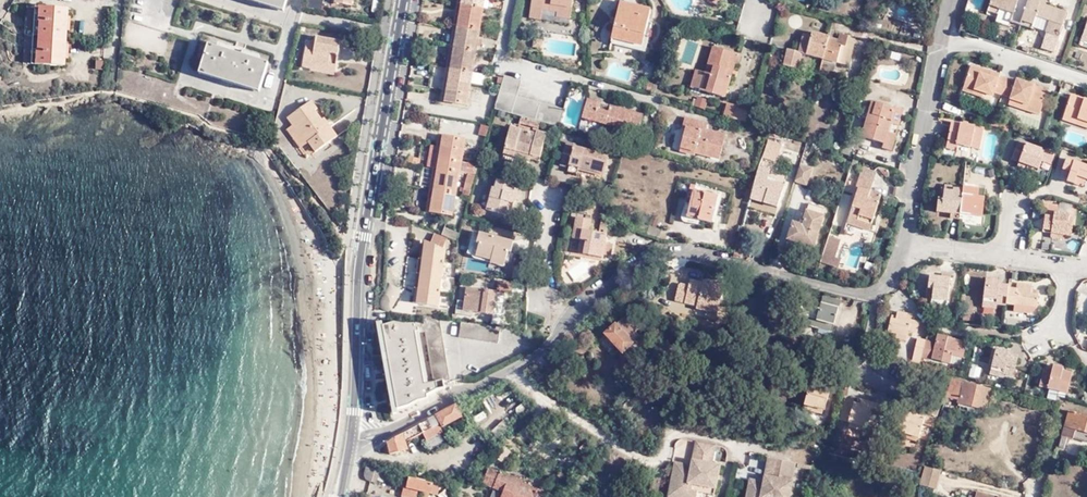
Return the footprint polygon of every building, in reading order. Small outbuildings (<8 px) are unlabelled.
[(285,8),(287,0),(256,0),(285,8)] [(308,9),(323,11),(325,0),(309,0),(308,9)] [(465,9),(487,13),(490,0),(466,0),(465,9)] [(527,13),(539,16),(541,6),(542,0),(555,2),(554,8),(553,13),(568,15),(571,0),(529,0),(527,13)] [(542,0),(541,6),(554,8),(555,2),(542,0)] [(642,31),(649,5),(630,0),(618,0),(610,33),(629,38),(632,28),(642,31)] [(1023,0),(987,0),(985,7),(994,10),(995,6),(1009,10),(1006,19),(1016,21),(1023,0)] [(1016,21),(1030,26),(1031,23),(1034,13),(1046,16),(1043,27),(1038,44),(1051,48),(1063,8),(1042,2),(1043,0),(1023,0),(1016,21)] [(994,10),(985,7),(984,12),(1006,19),(1009,10),(995,6),(994,10)] [(487,13),(465,9),(461,27),(484,31),(487,13)] [(64,35),(65,22),(65,12),(37,11),(37,26),(41,26),(39,54),(34,54),(33,69),(62,70),(62,63),(62,49),(63,50),(64,35)] [(964,13),(960,29),(966,30),(969,15),(964,13)] [(1031,23),(1043,27),(1046,16),(1034,13),(1031,23)] [(1084,14),(1078,32),(1086,35),(1086,15),(1084,14)] [(484,31),(461,27),(457,48),(480,52),(484,31)] [(646,32),(642,31),(632,28),(629,38),(644,42),(646,32)] [(799,53),(822,59),(828,37),(811,32),(809,37),(801,35),(797,51),(786,48),(781,65),(795,68),(799,53)] [(1078,32),(1076,39),(1086,42),(1086,35),(1078,32)] [(642,48),(644,42),(629,38),(610,33),(608,39),(642,48)] [(822,59),(834,62),(846,65),(854,38),(837,34),(836,39),(828,37),(822,59)] [(317,63),(339,67),(345,40),(322,35),(319,48),(312,47),(306,66),(316,68),(317,63)] [(540,37),(530,36),(528,44),(538,45),(540,37)] [(727,59),(734,60),(736,61),(739,52),(711,44),(703,71),(698,86),(723,93),(729,75),(723,74),(727,59)] [(269,62),(208,46),(201,71),(262,87),(269,62)] [(480,52),(457,48),(454,65),(477,69),(480,52)] [(723,74),(729,75),(734,60),(727,59),(723,74)] [(822,59),(819,71),(830,75),(834,62),(822,59)] [(337,77),(339,67),(317,63),(316,68),(315,72),(337,77)] [(477,69),(454,65),(450,85),(474,89),(477,69)] [(1010,77),(1003,74),(975,65),(967,91),(977,94),(979,88),(988,92),(997,95),(997,91),(1005,93),(1010,77)] [(446,87),(445,67),(435,67),(436,87),(446,87)] [(689,84),(698,86),(703,71),(693,69),(689,84)] [(502,72),(501,77),(499,83),(492,107),(552,126),(558,106),(516,94),(521,78),(502,72)] [(1010,77),(1005,93),(1014,96),(1013,97),(1030,102),(1028,108),(1043,113),(1050,86),(1028,80),(1026,84),(1018,82),(1019,79),(1010,77)] [(474,89),(450,85),(447,104),(470,107),(474,89)] [(979,88),(977,94),(987,97),(988,92),(979,88)] [(1073,93),(1065,118),(1078,123),(1079,117),(1086,120),(1086,97),(1073,93)] [(706,99),(696,95),(693,106),(704,110),(706,99)] [(575,121),(582,99),(573,96),(567,119),(575,121)] [(1030,102),(1013,97),(1012,104),(1028,108),(1030,102)] [(340,134),(315,98),(290,116),(295,123),(290,128),(303,146),(311,140),(318,150),(340,134)] [(597,101),(585,98),(579,116),(613,126),(612,130),(634,137),(641,115),(607,105),(605,110),(596,108),(597,101)] [(873,99),(871,108),(868,117),(865,134),(887,140),(886,147),(895,149),(899,133),(890,131),(892,122),(902,124),(905,108),(873,99)] [(749,109),(726,102),(722,116),(745,122),(749,109)] [(868,117),(871,108),(862,106),(859,116),(868,117)] [(697,146),(717,153),(723,135),(704,130),(705,123),(681,117),(678,128),(681,130),(678,140),(697,146)] [(1078,123),(1086,126),(1086,120),(1079,117),(1078,123)] [(986,128),(955,120),(947,145),(956,148),(959,140),(981,147),(986,128)] [(483,135),(485,126),(479,124),(477,133),(483,135)] [(531,153),(537,155),(544,131),(534,127),(532,132),(512,125),(503,151),(528,160),(531,153)] [(1059,131),(1052,129),(1050,136),(1058,138),(1059,131)] [(464,138),(442,135),(430,211),(450,215),(464,138)] [(1056,150),(1019,137),(1014,154),(1022,157),(1020,163),(1026,166),(1030,166),(1033,161),(1041,165),(1043,160),(1051,162),(1056,150)] [(676,147),(694,153),(697,146),(678,140),(676,147)] [(578,164),(578,167),(602,175),(608,158),(575,147),(576,144),(567,141),(560,163),(569,166),(570,161),(578,164)] [(752,184),(749,197),(778,206),(784,186),(766,181),(772,163),(775,164),(780,146),(767,141),(752,184)] [(841,153),(849,156),(852,145),(843,143),(841,153)] [(715,161),(717,153),(697,146),(694,153),(715,161)] [(525,166),(528,160),(503,151),(501,158),(525,166)] [(534,162),(537,155),(531,153),(528,160),(534,162)] [(1070,156),(1064,170),(1072,172),(1081,175),(1079,181),(1086,184),(1086,181),(1086,162),(1070,156)] [(575,175),(578,167),(578,164),(570,161),(569,166),(567,172),(575,175)] [(793,181),(796,182),(802,183),(807,168),(798,165),(793,181)] [(858,177),(872,181),(875,171),(861,167),(858,177)] [(878,167),(876,167),(885,178),(889,174),(886,169),(878,167)] [(1081,175),(1072,172),(1070,178),(1079,181),(1081,175)] [(870,188),(872,181),(858,177),(855,185),(857,186),(848,216),(872,222),(879,198),(868,195),(870,188)] [(513,185),(495,180),(492,188),(489,188),(485,210),(509,215),(510,204),(511,204),(514,201),(515,198),(514,196),(511,193),(513,185)] [(964,213),(967,186),(947,183),(946,194),(940,194),(939,204),(952,206),(952,212),(964,213)] [(988,190),(967,186),(964,213),(985,215),(988,190)] [(881,192),(870,188),(868,195),(879,198),(881,192)] [(686,216),(699,219),(718,224),(720,218),(715,217),(716,213),(712,211),(716,197),(693,191),(690,203),(686,216)] [(1070,220),(1071,214),(1071,211),(1058,208),(1059,202),(1048,200),(1047,212),(1040,212),(1040,216),(1045,216),(1045,227),(1052,228),(1066,230),(1074,232),(1075,221),(1070,220)] [(573,212),(587,215),(589,206),(576,202),(573,212)] [(698,222),(699,219),(686,216),(690,203),(686,202),(681,213),(681,217),(683,219),(685,220),(698,222)] [(824,208),(808,204),(802,226),(792,223),(787,240),(813,247),(824,208)] [(872,222),(848,216),(846,222),(870,229),(872,222)] [(598,242),(600,234),(599,234),(591,232),(583,231),(586,220),(571,217),(567,238),(574,239),(571,253),(595,257),(595,254),(603,256),(606,244),(598,242)] [(652,217),(646,234),(659,238),(662,230),(658,229),(661,219),(652,217)] [(593,221),(591,232),(599,234),(601,223),(593,221)] [(443,228),(440,236),(445,238),(454,242),(457,233),(443,228)] [(490,257),(504,260),(506,251),(509,252),(512,241),(478,231),(474,242),(478,244),(474,256),(489,260),(490,257)] [(440,236),(432,233),(428,242),(444,250),(445,238),(440,236)] [(828,235),(822,262),(837,266),(839,257),(835,256),(840,238),(828,235)] [(444,250),(428,242),(423,242),(415,303),(436,306),(444,250)] [(502,266),(504,260),(490,257),(489,260),(489,263),(502,266)] [(723,277),(696,271),(692,292),(702,294),(701,299),(709,301),(711,292),(719,294),(723,277)] [(942,277),(928,276),(927,287),(934,287),(933,303),(949,304),(952,274),(942,273),(942,277)] [(1011,286),(1012,283),(1001,283),(1002,279),(987,277),(984,299),(998,300),(1009,301),(1011,286)] [(495,291),(503,292),(510,292),(511,284),(507,283),(507,282),(496,280),(495,291)] [(1018,287),(1011,286),(1009,301),(1018,302),(1017,307),(1026,307),(1026,304),(1041,304),(1042,288),(1036,288),(1036,283),(1018,281),(1018,287)] [(392,311),(397,305),(406,293),(406,290),(392,282),(390,282),(379,301),(379,305),(380,307),(381,309),(383,310),(384,311),(386,311),(388,312),(390,311),(392,311)] [(461,310),(492,314),(495,291),(465,287),(461,310)] [(499,315),(503,292),(495,291),(492,314),(499,315)] [(820,308),(815,307),(812,320),(832,324),(838,301),(823,297),(820,308)] [(812,320),(815,307),(810,306),(811,301),(800,298),(796,315),(812,320)] [(907,310),(893,306),(891,312),(885,310),(880,327),(890,331),(889,336),(900,339),(903,327),(913,329),(916,320),(905,317),(907,310)] [(962,309),(962,322),(970,323),(971,310),(962,309)] [(794,322),(811,327),(812,320),(796,315),(794,322)] [(643,330),(629,317),(618,327),(616,326),(608,333),(626,353),(635,345),(634,343),(631,340),(637,335),(643,330)] [(812,320),(811,327),(828,331),(832,324),(812,320)] [(498,326),(457,321),(455,334),(497,340),(498,326)] [(396,324),(384,327),(399,410),(406,408),(437,392),(436,384),(428,386),(416,332),(421,332),(420,327),(396,324)] [(434,325),(422,327),(434,384),(444,381),(434,325)] [(957,351),(967,353),(971,338),(954,334),(954,331),(944,330),(938,353),(956,358),(957,351)] [(927,353),(932,335),(923,333),(916,358),(925,360),(925,359),(927,353)] [(631,340),(634,343),(640,338),(637,335),(631,340)] [(938,336),(932,335),(927,353),(934,355),(938,336)] [(1011,345),(999,343),(994,365),(1015,370),(1019,352),(1010,350),(1011,345)] [(965,360),(967,353),(957,351),(956,358),(965,360)] [(1049,385),(1058,388),(1066,391),(1072,370),(1060,367),(1061,363),(1052,361),(1049,369),(1044,367),(1039,382),(1049,385)] [(818,375),(802,371),(801,372),(799,381),(811,384),(806,407),(823,411),(828,392),(826,392),(816,389),(817,384),(816,384),(818,375)] [(944,408),(939,406),(936,416),(945,419),(953,394),(985,404),(991,385),(953,374),(944,408)] [(1055,397),(1058,388),(1049,385),(1047,394),(1055,397)] [(874,418),(879,399),(870,396),(868,402),(853,399),(851,398),(852,394),(842,392),(836,414),(844,417),(847,418),(861,422),(864,422),(866,416),(874,418)] [(868,402),(870,396),(855,393),(853,399),(868,402)] [(894,426),(914,432),(917,419),(930,423),(936,403),(917,398),(913,411),(899,407),(894,426)] [(389,441),(387,443),(391,454),(404,451),(402,444),(424,433),(428,441),(443,432),(441,427),(460,416),(456,409),(455,406),(399,437),(389,441)] [(1071,407),(1060,444),(1063,445),(1066,437),(1070,437),(1071,437),(1073,435),(1079,437),(1086,440),(1086,413),(1071,407)] [(860,427),(861,422),(847,418),(846,423),(860,427)] [(913,438),(914,432),(894,426),(893,432),(913,438)] [(716,488),(720,465),(712,463),(715,444),(696,441),(691,465),(674,463),(668,496),(673,496),(695,496),(696,491),(690,490),(692,484),(716,488)] [(795,463),(767,458),(763,481),(749,479),(746,496),(789,496),(795,463)] [(921,476),(937,481),(941,468),(925,463),(921,476)] [(388,470),(367,464),(365,474),(365,475),(367,480),(372,482),(376,484),(379,473),(386,475),(388,470)] [(535,491),(536,488),(519,482),(521,476),(503,469),(501,472),(490,466),(486,481),(507,490),(503,496),(548,496),(535,491)] [(379,473),(376,484),(386,487),(385,489),(395,491),(396,487),(399,488),(403,474),(388,470),(386,475),(379,473)] [(441,485),(403,474),(399,488),(403,489),(402,496),(417,496),(419,492),(431,495),(432,490),(439,493),(441,485)] [(920,480),(935,485),(937,481),(921,476),(920,480)] [(714,495),(716,488),(692,484),(690,490),(696,491),(714,495)] [(976,494),(975,496),(1010,496),(978,488),(976,494)]
